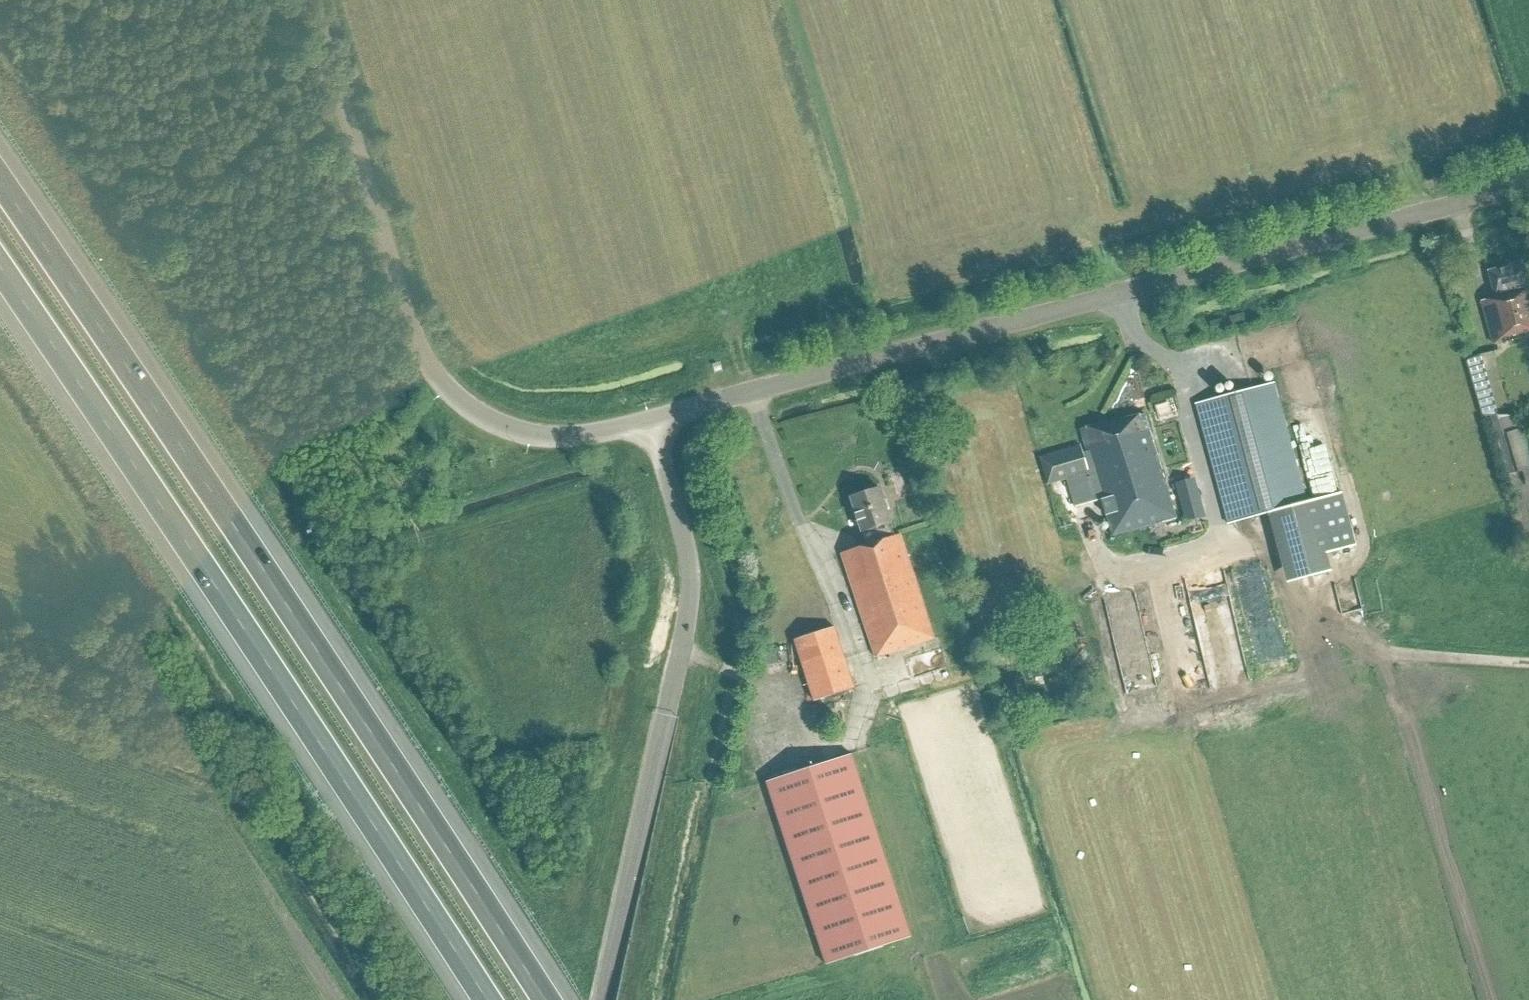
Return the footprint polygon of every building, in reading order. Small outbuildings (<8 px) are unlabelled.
[(1528,333),(1528,288),(1527,289),(1520,263),(1488,272),(1495,297),(1480,301),(1493,343),(1528,333)] [(1466,360),(1482,419),(1494,415),(1478,356),(1466,360)] [(1495,372),(1486,374),(1490,395),(1500,393),(1495,372)] [(1228,524),(1266,513),(1285,584),(1330,571),(1326,553),(1353,546),(1340,493),(1305,502),(1273,383),(1195,404),(1228,524)] [(1102,501),(1104,510),(1112,535),(1175,518),(1144,414),(1081,429),(1088,453),(1083,454),(1080,445),(1039,457),(1047,484),(1066,479),(1075,509),(1091,504),(1102,501)] [(1522,465),(1512,431),(1499,434),(1509,469),(1522,465)] [(1206,517),(1195,479),(1175,485),(1186,523),(1206,517)] [(841,554),(875,657),(934,638),(900,535),(894,536),(890,523),(879,488),(850,497),(861,532),(869,530),(874,543),(841,554)] [(1170,602),(1106,615),(1112,643),(1206,623),(1199,589),(1192,591),(1189,578),(1170,582),(1167,568),(1163,569),(1170,602)] [(814,701),(854,688),(834,627),(794,640),(814,701)] [(1292,638),(1266,646),(1274,670),(1300,662),(1292,638)] [(793,640),(779,642),(781,657),(795,655),(793,640)] [(850,754),(765,782),(825,965),(910,937),(850,754)]
